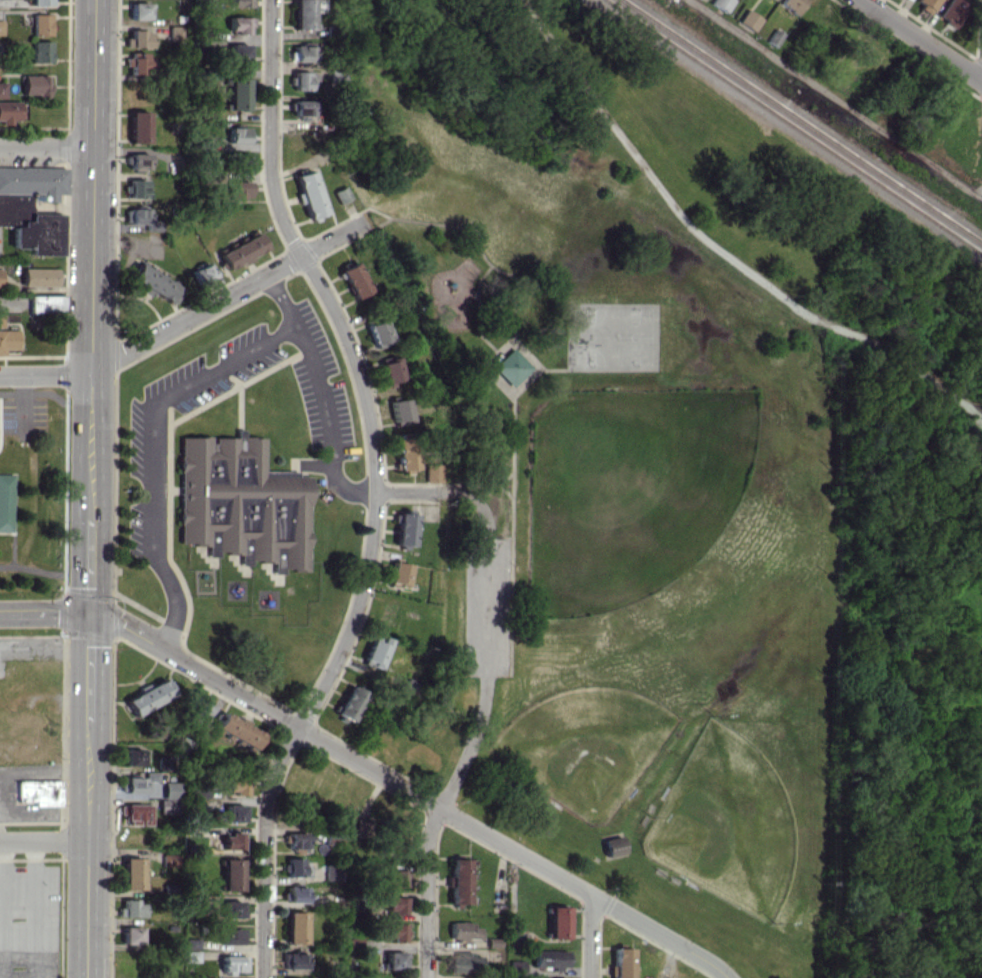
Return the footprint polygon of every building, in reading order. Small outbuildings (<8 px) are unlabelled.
[(314,29),(314,11),(325,12),(325,0),(295,0),(294,29),(314,29)] [(732,0),(714,0),(712,4),(727,11),(732,0)] [(781,5),(798,13),(804,0),(783,0),(781,5)] [(939,0),(917,0),(915,2),(930,13),(939,0)] [(963,0),(948,0),(940,19),(956,26),(967,1),(963,0)] [(131,19),(149,19),(148,2),(131,3),(131,19)] [(740,23),(756,31),(763,17),(746,9),(740,23)] [(32,14),(32,35),(50,35),(50,14),(32,14)] [(248,34),(248,26),(253,26),(253,17),(228,16),(228,34),(248,34)] [(170,42),(187,41),(187,25),(169,26),(170,42)] [(125,37),(126,47),(150,46),(150,30),(130,30),(130,37),(125,37)] [(51,40),(31,41),(32,62),(51,61),(51,40)] [(247,43),(230,44),(230,61),(248,60),(247,43)] [(313,46),(294,45),(294,61),(312,61),(313,46)] [(130,74),(149,73),(149,54),(125,54),(125,66),(130,65),(130,74)] [(310,90),(310,85),(317,85),(318,72),(294,71),(293,90),(310,90)] [(22,95),(49,95),(49,75),(23,75),(22,95)] [(228,109),(247,110),(248,78),(228,78),(228,109)] [(313,100),(294,100),(293,115),(313,116),(313,100)] [(0,101),(0,122),(19,121),(19,101),(0,101)] [(148,143),(149,111),(130,111),(129,143),(148,143)] [(249,127),(228,127),(228,142),(250,142),(249,127)] [(230,153),(231,171),(249,171),(248,152),(230,153)] [(129,169),(148,169),(149,153),(130,153),(129,169)] [(0,166),(0,226),(12,226),(11,248),(27,248),(27,255),(59,255),(60,214),(54,214),(54,193),(65,193),(66,168),(0,166)] [(294,175),(300,193),(296,194),(299,203),(303,202),(308,218),(325,213),(312,170),(294,175)] [(129,197),(147,197),(147,179),(129,179),(129,197)] [(230,199),(249,200),(249,181),(230,181),(230,199)] [(351,198),(345,185),(333,191),(339,203),(351,198)] [(147,209),(125,209),(125,224),(147,224),(147,209)] [(266,250),(258,233),(217,253),(226,270),(266,250)] [(214,275),(207,262),(191,270),(198,283),(214,275)] [(369,291),(356,262),(340,268),(352,298),(369,291)] [(129,279),(144,286),(142,289),(174,305),(183,287),(136,265),(129,279)] [(22,285),(56,286),(56,268),(22,268),(22,285)] [(63,295),(29,295),(29,311),(63,311),(63,295)] [(367,323),(373,347),(391,343),(385,319),(367,323)] [(3,349),(17,349),(17,330),(0,329),(0,355),(3,355),(3,349)] [(492,366),(513,387),(533,367),(512,346),(492,366)] [(380,362),(384,383),(402,379),(397,358),(380,362)] [(390,400),(392,421),(410,419),(407,398),(390,400)] [(308,476),(297,476),(297,471),(263,471),(263,437),(242,437),(242,430),(235,430),(235,437),(212,437),(212,436),(179,436),(179,544),(207,544),(207,556),(217,556),(217,553),(240,553),(240,565),(250,565),(250,561),(273,561),(273,574),(283,574),(283,570),(307,570),(308,476)] [(396,438),(397,472),(416,471),(414,437),(396,438)] [(441,464),(425,463),(425,481),(440,482),(441,464)] [(12,531),(0,531),(0,472),(15,472),(12,531)] [(396,522),(395,545),(413,545),(415,514),(393,513),(393,522),(396,522)] [(405,586),(410,564),(392,561),(388,582),(405,586)] [(379,642),(369,639),(363,662),(380,667),(388,638),(381,636),(379,642)] [(124,699),(133,716),(173,695),(164,678),(124,699)] [(335,714),(351,721),(364,692),(348,685),(335,714)] [(203,720),(211,705),(199,698),(191,714),(203,720)] [(262,734),(223,712),(212,731),(221,737),(223,734),(252,751),(262,734)] [(124,765),(141,765),(142,749),(124,749),(124,765)] [(157,769),(171,770),(172,755),(157,755),(157,769)] [(124,793),(161,793),(161,772),(144,771),(144,777),(124,777),(124,793)] [(227,795),(245,795),(245,778),(227,778),(227,795)] [(60,780),(17,780),(17,802),(34,801),(34,806),(60,805),(60,780)] [(163,798),(178,799),(179,782),(163,782),(163,798)] [(159,813),(174,813),(174,800),(159,799),(159,813)] [(150,823),(151,804),(124,804),(124,823),(150,823)] [(243,805),(225,804),(225,821),(243,821),(243,805)] [(306,833),(287,832),(287,847),(306,848),(306,833)] [(222,849),(241,848),(241,833),(221,833),(222,849)] [(603,838),(606,857),(625,854),(622,836),(603,838)] [(162,866),(177,866),(177,854),(162,854),(162,866)] [(142,857),(123,858),(123,890),(143,889),(142,857)] [(241,890),(240,858),(222,859),(222,891),(241,890)] [(287,876),(308,876),(309,866),(303,866),(303,858),(287,858),(287,876)] [(468,859),(450,858),(450,876),(449,876),(449,903),(467,903),(468,859)] [(325,881),(341,880),(341,864),(324,864),(325,881)] [(403,887),(404,869),(391,869),(391,886),(403,887)] [(305,902),(305,886),(287,886),(287,902),(305,902)] [(407,913),(407,896),(382,896),(382,913),(407,913)] [(142,916),(142,900),(122,900),(122,907),(118,907),(118,916),(142,916)] [(240,900),(222,900),(223,917),(240,917),(240,900)] [(568,906),(549,906),(548,938),(567,938),(568,906)] [(286,943),(304,943),(305,912),(286,911),(286,943)] [(480,937),(479,927),(472,927),(471,921),(449,921),(450,938),(480,937)] [(403,942),(403,923),(387,923),(388,942),(403,942)] [(141,926),(123,926),(122,943),(140,944),(141,926)] [(221,943),(240,944),(240,928),(221,928),(221,943)] [(184,949),(198,949),(199,939),(184,939),(184,949)] [(613,948),(613,965),(609,965),(609,975),(613,975),(613,977),(630,977),(631,948),(613,948)] [(567,968),(567,950),(533,950),(533,967),(567,968)] [(198,962),(199,951),(184,951),(184,961),(198,962)] [(404,951),(385,952),(386,969),(404,968),(404,951)] [(471,952),(451,952),(450,971),(479,972),(480,956),(471,956),(471,952)] [(281,968),(304,969),(305,953),(282,953),(281,968)] [(246,972),(246,956),(221,955),(221,971),(246,972)]
